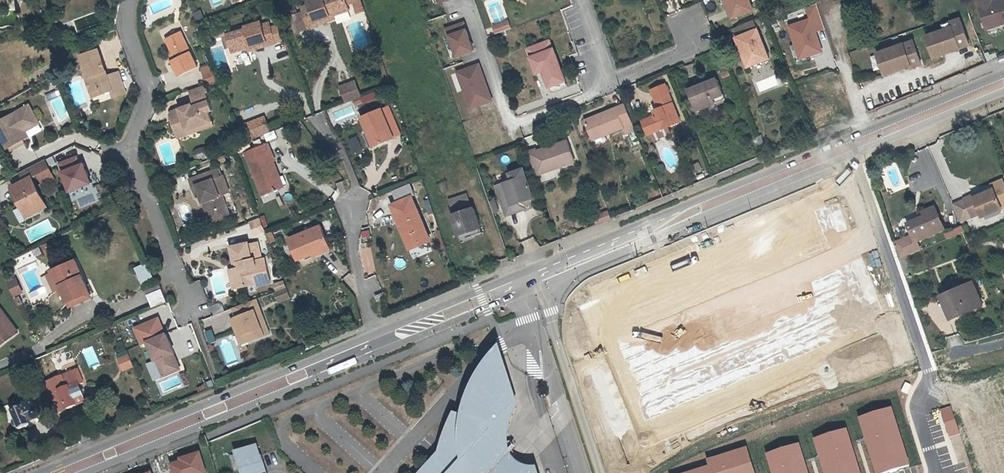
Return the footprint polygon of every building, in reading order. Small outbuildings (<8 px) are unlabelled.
[(313,6),(315,10),(308,13),(313,28),(331,22),(330,19),(338,16),(354,11),(352,5),(358,3),(357,0),(330,0),(329,0),(321,0),(312,3),(313,6)] [(754,13),(749,0),(725,0),(734,21),(754,13)] [(1003,26),(1003,0),(1002,0),(996,0),(994,1),(994,0),(979,0),(989,31),(1003,26)] [(810,18),(789,25),(801,60),(825,52),(818,32),(826,29),(817,4),(807,8),(810,18)] [(313,28),(308,13),(298,16),(303,31),(313,28)] [(934,57),(969,45),(960,21),(950,25),(951,27),(926,36),(934,57)] [(249,29),(231,35),(236,53),(251,48),(261,45),(262,48),(279,43),(275,28),(267,30),(266,26),(265,22),(248,27),(249,29)] [(510,23),(505,25),(507,32),(513,30),(510,23)] [(465,24),(447,30),(450,38),(451,37),(458,57),(474,51),(465,24)] [(751,70),(769,63),(770,62),(755,24),(737,32),(740,40),(738,41),(750,70),(751,70)] [(505,25),(495,28),(497,35),(507,32),(505,25)] [(275,28),(279,43),(286,41),(281,26),(275,28)] [(217,39),(231,35),(230,30),(216,34),(217,39)] [(197,65),(180,31),(166,38),(173,52),(175,58),(173,59),(172,59),(179,74),(197,65)] [(880,53),(888,75),(910,66),(911,69),(921,65),(920,62),(913,42),(880,53)] [(545,71),(552,89),(567,83),(556,54),(555,54),(552,43),(530,51),(533,58),(531,59),(536,74),(545,71)] [(82,54),(90,76),(87,77),(92,91),(102,87),(104,92),(113,89),(116,96),(127,92),(120,71),(109,75),(107,70),(104,71),(103,67),(106,66),(99,48),(82,54)] [(885,76),(888,75),(880,53),(877,54),(885,76)] [(769,63),(751,70),(754,77),(772,69),(769,63)] [(209,64),(201,67),(203,74),(211,71),(209,64)] [(480,67),(458,74),(470,110),(492,103),(480,67)] [(724,82),(732,78),(728,69),(720,72),(724,82)] [(211,71),(203,74),(206,82),(214,79),(211,71)] [(342,87),(348,102),(363,97),(357,81),(342,87)] [(567,83),(552,89),(554,94),(569,89),(567,83)] [(690,95),(696,110),(703,107),(705,112),(727,102),(719,83),(690,95)] [(176,133),(186,129),(185,125),(194,122),(195,126),(211,120),(207,110),(211,109),(204,92),(206,91),(204,84),(188,89),(194,105),(191,106),(179,110),(179,107),(171,110),(169,114),(176,133)] [(102,87),(92,91),(94,96),(104,92),(102,87)] [(652,137),(655,144),(671,138),(668,131),(679,127),(681,126),(666,88),(652,93),(659,112),(654,114),(656,118),(643,123),(649,138),(652,137)] [(39,122),(30,106),(0,122),(0,133),(10,151),(26,143),(24,140),(20,133),(26,129),(39,122)] [(382,109),(395,138),(402,135),(389,106),(382,109)] [(608,134),(609,137),(623,131),(625,137),(635,132),(625,107),(585,123),(592,140),(608,134)] [(363,118),(369,133),(372,132),(378,145),(395,138),(382,109),(363,118)] [(247,123),(252,138),(272,131),(266,116),(247,123)] [(186,129),(176,133),(177,136),(212,124),(211,120),(195,126),(194,122),(185,125),(186,129)] [(41,124),(39,122),(26,129),(20,133),(24,140),(30,137),(27,132),(41,124)] [(372,132),(369,133),(366,134),(372,148),(378,145),(372,132)] [(608,134),(592,140),(594,144),(609,137),(608,134)] [(537,148),(529,151),(538,176),(577,162),(568,139),(538,149),(537,148)] [(279,173),(282,172),(277,160),(279,160),(272,143),(249,151),(266,194),(284,187),(279,173)] [(208,148),(195,148),(195,159),(208,158),(208,148)] [(65,170),(84,162),(81,154),(62,162),(65,170)] [(46,160),(22,172),(28,182),(16,188),(25,206),(24,207),(29,218),(31,221),(40,216),(39,213),(49,208),(35,179),(40,177),(42,181),(54,175),(46,160)] [(84,162),(65,170),(74,190),(95,181),(87,161),(84,162)] [(694,165),(697,171),(703,168),(700,162),(694,165)] [(215,168),(193,175),(196,184),(200,182),(203,189),(211,211),(229,204),(225,192),(223,192),(215,168)] [(524,169),(511,173),(513,181),(497,186),(506,211),(527,204),(525,201),(534,198),(524,169)] [(54,175),(42,181),(46,188),(58,182),(54,175)] [(997,190),(977,198),(976,196),(968,200),(975,218),(984,214),(985,218),(1003,210),(1003,205),(997,190)] [(398,221),(401,226),(404,224),(406,229),(404,230),(410,239),(413,245),(427,239),(430,238),(423,222),(421,223),(419,219),(421,217),(418,209),(415,211),(410,198),(396,204),(396,205),(401,216),(397,218),(398,221)] [(975,218),(968,200),(956,205),(964,223),(975,218)] [(527,204),(506,211),(507,215),(528,208),(527,204)] [(459,238),(482,231),(475,207),(452,214),(459,238)] [(19,224),(26,222),(23,208),(16,210),(19,224)] [(938,208),(926,213),(929,220),(912,227),(916,237),(917,241),(899,248),(903,260),(923,251),(919,242),(947,230),(938,208)] [(263,213),(254,217),(259,231),(268,228),(263,213)] [(404,224),(401,226),(410,250),(421,245),(432,251),(428,242),(427,239),(413,245),(410,239),(404,230),(406,229),(404,224)] [(319,248),(330,244),(322,225),(291,238),(299,259),(314,253),(315,255),(321,253),(319,248)] [(948,238),(966,234),(964,228),(946,232),(948,238)] [(275,241),(280,238),(276,229),(271,231),(275,241)] [(916,237),(898,244),(899,248),(917,241),(916,237)] [(252,241),(251,239),(234,243),(238,260),(242,259),(243,263),(239,264),(232,265),(234,274),(238,273),(241,284),(258,281),(255,265),(259,264),(258,258),(257,255),(255,256),(252,241)] [(264,254),(261,239),(252,241),(255,256),(257,255),(264,254)] [(319,248),(321,253),(332,249),(330,244),(319,248)] [(268,256),(258,258),(259,264),(255,265),(258,281),(258,283),(272,280),(268,256)] [(66,295),(70,303),(90,293),(74,261),(51,273),(52,275),(60,290),(63,289),(66,295)] [(136,269),(143,286),(155,280),(148,264),(136,269)] [(54,293),(60,290),(52,275),(47,277),(54,293)] [(16,278),(8,282),(15,297),(23,293),(16,278)] [(154,308),(169,302),(160,283),(146,289),(154,308)] [(288,285),(277,289),(281,299),(292,295),(288,285)] [(967,289),(968,291),(949,299),(957,318),(984,308),(976,285),(967,289)] [(654,427),(808,369),(777,287),(623,346),(654,427)] [(90,293),(70,303),(71,307),(92,297),(90,293)] [(235,317),(230,319),(240,346),(271,334),(258,299),(232,309),(235,317)] [(19,332),(0,306),(0,346),(19,332)] [(160,317),(134,327),(139,342),(165,331),(160,317)] [(206,332),(211,344),(218,342),(214,329),(206,332)] [(172,353),(175,352),(176,351),(168,332),(149,341),(164,376),(179,369),(172,353)] [(172,353),(179,369),(182,368),(175,352),(172,353)] [(135,365),(131,354),(120,358),(124,369),(135,365)] [(532,472),(530,472),(528,472),(527,471),(525,470),(523,470),(522,469),(520,468),(519,467),(517,466),(516,465),(515,464),(514,462),(512,461),(511,460),(510,459),(509,457),(508,456),(507,454),(506,453),(506,451),(505,449),(505,448),(504,446),(504,444),(504,443),(504,441),(504,439),(504,438),(504,436),(504,434),(505,433),(505,431),(506,430),(506,428),(516,399),(502,355),(499,358),(490,368),(484,378),(486,378),(483,382),(480,389),(478,393),(475,400),(474,400),(468,418),(468,420),(451,438),(446,438),(443,444),(443,446),(441,452),(439,462),(449,472),(448,472),(533,472),(532,472)] [(80,369),(55,379),(60,392),(79,384),(80,384),(84,382),(80,369)] [(157,382),(162,393),(182,385),(178,374),(157,382)] [(60,392),(55,379),(46,383),(48,388),(53,401),(54,404),(57,412),(68,407),(68,408),(86,401),(79,384),(60,392)] [(32,395),(11,404),(14,412),(17,420),(15,422),(14,425),(16,428),(18,429),(20,428),(22,432),(33,428),(31,424),(37,422),(38,422),(40,422),(42,421),(43,420),(44,417),(44,415),(42,413),(40,413),(38,413),(34,402),(32,395)] [(506,453),(507,454),(508,456),(509,457),(510,459),(511,460),(512,461),(514,462),(515,464),(516,465),(517,466),(519,467),(520,468),(522,469),(523,470),(525,470),(527,471),(528,472),(530,472),(532,472),(533,472),(540,472),(539,468),(538,468),(536,469),(534,468),(532,468),(529,468),(526,467),(523,465),(520,463),(516,460),(513,454),(510,450),(509,447),(509,445),(508,440),(508,437),(509,433),(509,431),(518,404),(516,399),(506,428),(506,430),(505,431),(505,433),(504,434),(504,436),(504,438),(504,439),(504,441),(504,443),(504,444),(504,446),(505,448),(505,449),(506,451),(506,453)] [(950,405),(940,409),(950,437),(959,434),(950,405)] [(890,407),(859,417),(877,472),(908,462),(890,407)] [(446,436),(446,438),(451,438),(468,420),(468,418),(456,414),(451,423),(451,425),(449,428),(449,429),(448,431),(446,436)] [(814,436),(826,472),(861,472),(845,426),(814,436)] [(765,455),(771,472),(807,472),(798,445),(765,455)] [(707,457),(708,465),(711,472),(754,472),(746,446),(707,457)] [(260,463),(261,462),(256,447),(236,454),(241,469),(243,469),(244,472),(263,472),(260,463)] [(165,472),(170,472),(178,471),(172,451),(160,456),(165,472)] [(680,472),(710,472),(708,465),(680,472)]
